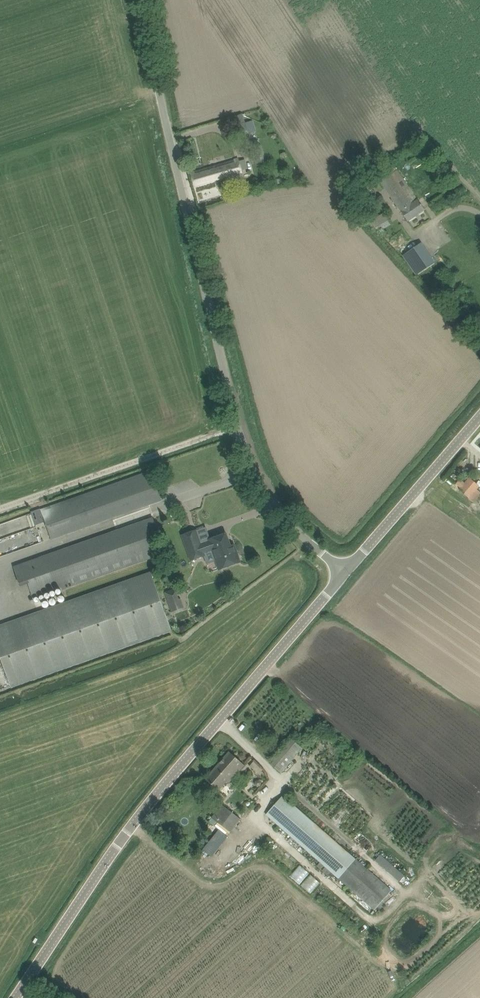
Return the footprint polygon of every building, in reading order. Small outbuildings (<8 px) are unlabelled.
[(234,125),(237,138),(249,136),(245,122),(234,125)] [(262,147),(254,148),(257,164),(264,163),(262,147)] [(239,160),(201,170),(191,173),(195,186),(204,183),(243,173),(241,169),(245,168),(244,161),(240,162),(239,160)] [(381,181),(403,213),(408,221),(425,210),(420,202),(399,169),(381,181)] [(386,212),(376,218),(369,222),(373,230),(390,221),(386,212)] [(420,280),(438,267),(433,260),(424,266),(415,253),(406,260),(420,280)] [(458,300),(451,289),(442,296),(450,307),(458,300)] [(41,508),(32,512),(32,513),(36,525),(46,521),(47,525),(53,540),(162,500),(161,500),(152,473),(151,470),(41,509),(41,508)] [(475,503),(479,497),(479,491),(478,489),(479,487),(470,477),(465,483),(461,479),(456,484),(461,488),(459,489),(475,503)] [(153,517),(44,556),(22,563),(34,597),(157,554),(150,533),(158,530),(153,517)] [(226,533),(217,537),(210,539),(211,541),(202,544),(197,530),(184,535),(193,560),(206,556),(205,553),(213,551),(217,561),(220,560),(223,568),(240,562),(234,545),(231,546),(226,533)] [(11,688),(50,674),(172,631),(151,572),(66,601),(30,614),(0,625),(0,656),(11,688)] [(165,592),(172,612),(185,608),(182,598),(179,599),(175,589),(165,592)] [(281,773),(302,748),(292,739),(271,764),(281,773)] [(206,779),(214,786),(217,789),(226,778),(229,780),(244,764),(238,759),(230,752),(206,779)] [(263,769),(254,761),(250,766),(259,774),(263,769)] [(283,795),(266,814),(291,836),(320,862),(331,871),(375,910),(392,891),(347,852),(338,843),(332,838),(283,795)] [(231,831),(241,819),(223,805),(213,817),(231,831)] [(209,856),(226,835),(219,829),(201,849),(209,856)] [(375,861),(400,882),(405,875),(380,854),(375,861)]
